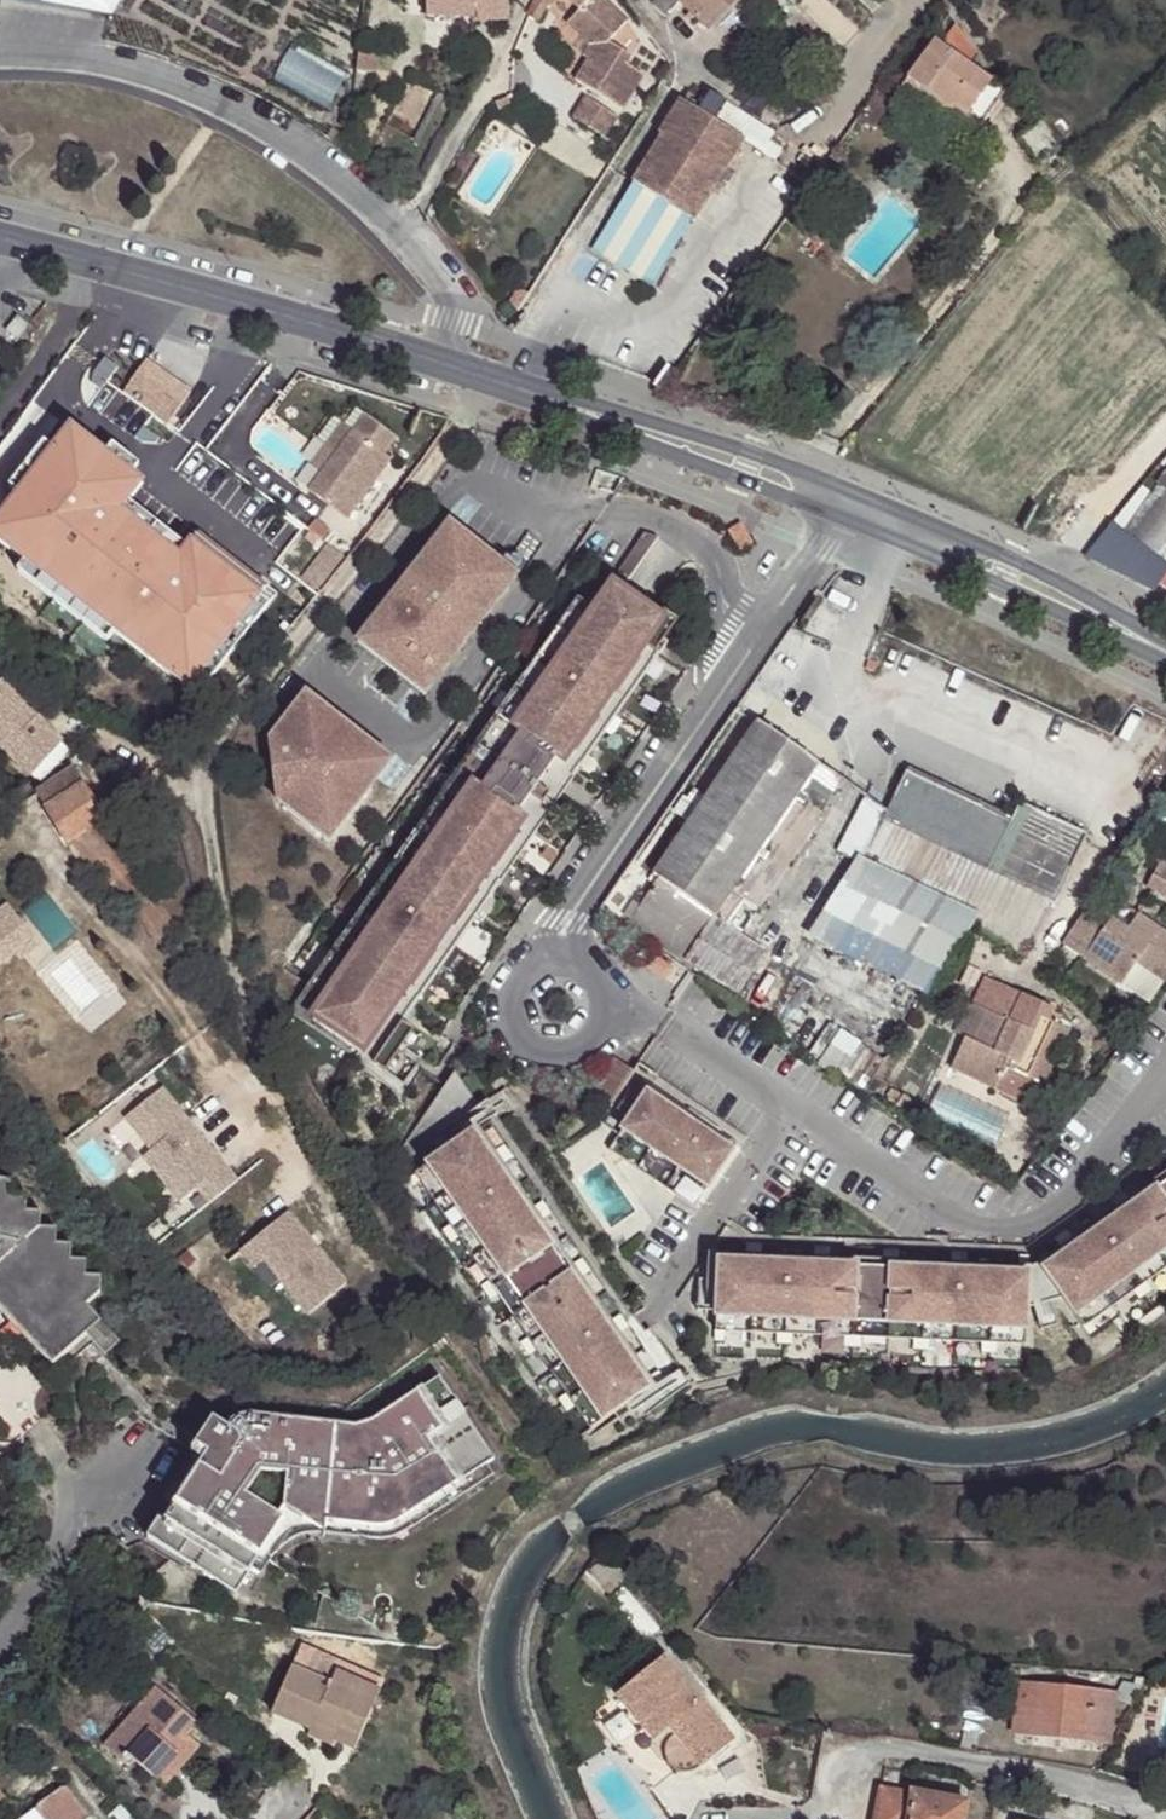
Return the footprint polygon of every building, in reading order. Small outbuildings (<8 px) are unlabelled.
[(103,0),(40,0),(38,2),(97,12),(103,0)] [(97,12),(112,15),(120,0),(103,0),(97,12)] [(427,16),(473,19),(474,22),(507,20),(507,0),(427,0),(427,16)] [(546,7),(553,0),(535,0),(535,1),(527,14),(538,17),(546,7)] [(579,12),(567,23),(590,46),(598,53),(607,43),(627,22),(601,0),(570,0),(579,12)] [(709,29),(736,0),(657,0),(652,5),(666,17),(679,2),(709,29)] [(294,43),(274,81),(327,111),(348,72),(294,43)] [(630,57),(607,43),(598,53),(590,46),(583,58),(588,61),(575,82),(618,110),(641,76),(624,65),(630,57)] [(907,81),(925,94),(949,111),(952,107),(980,127),(1005,93),(933,43),(907,81)] [(357,51),(355,70),(373,73),(375,54),(357,51)] [(889,105),(909,118),(917,105),(925,94),(907,81),(891,103),(889,105)] [(694,111),(743,143),(761,154),(773,136),(706,92),(694,111)] [(877,92),(857,120),(871,130),(889,105),(891,103),(877,92)] [(917,105),(968,143),(980,127),(952,107),(949,111),(925,94),(917,105)] [(614,117),(584,97),(570,117),(601,138),(614,117)] [(660,137),(630,182),(634,185),(691,223),(743,143),(694,111),(680,101),(657,135),(660,137)] [(332,128),(326,137),(345,150),(346,138),(332,128)] [(649,286),(691,223),(634,185),(591,249),(649,286)] [(18,318),(8,331),(18,339),(28,325),(18,318)] [(192,393),(147,362),(125,392),(170,424),(192,393)] [(336,454),(364,415),(356,409),(344,425),(334,418),(318,440),(325,446),(336,454)] [(321,474),(308,491),(346,519),(390,459),(383,454),(396,438),(364,415),(336,454),(321,474)] [(48,421),(20,459),(37,471),(18,497),(61,527),(103,470),(89,460),(75,450),(80,443),(61,430),(57,424),(54,422),(48,421)] [(75,450),(89,460),(95,452),(80,443),(75,450)] [(325,446),(311,466),(321,474),(336,454),(325,446)] [(108,473),(103,470),(61,527),(66,531),(108,473)] [(1164,473),(1122,534),(1119,532),(1102,555),(1108,560),(1120,544),(1160,573),(1165,566),(1163,564),(1165,559),(1165,474),(1164,473)] [(317,519),(308,530),(320,540),(329,529),(317,519)] [(450,525),(358,643),(424,696),(517,578),(450,525)] [(739,526),(728,533),(740,553),(751,546),(739,526)] [(658,540),(645,530),(629,552),(615,572),(629,581),(658,540)] [(200,545),(163,593),(220,637),(251,597),(228,579),(234,571),(200,545)] [(343,558),(328,546),(302,579),(317,591),(343,558)] [(125,562),(100,595),(131,617),(156,585),(125,562)] [(228,579),(251,597),(257,589),(234,571),(228,579)] [(310,982),(292,1008),(385,1074),(413,1034),(401,1025),(556,803),(576,775),(678,629),(597,572),(495,718),(475,746),(310,982)] [(866,669),(875,673),(878,663),(869,660),(866,669)] [(29,773),(40,783),(71,750),(60,740),(2,683),(0,685),(0,748),(29,773)] [(328,842),(391,763),(306,695),(270,739),(277,802),(328,842)] [(689,822),(654,876),(658,879),(714,917),(728,926),(745,900),(732,891),(741,878),(766,895),(807,836),(840,779),(756,722),(706,799),(694,790),(678,814),(689,822)] [(65,843),(73,838),(104,889),(121,879),(160,941),(178,930),(108,821),(84,784),(74,768),(36,793),(45,809),(65,843)] [(905,773),(883,822),(884,822),(862,866),(972,918),(970,924),(972,925),(1021,957),(1049,901),(1055,903),(1087,834),(1020,803),(1010,824),(905,773)] [(678,814),(694,790),(685,784),(669,808),(678,814)] [(1146,888),(1165,899),(1165,867),(1161,864),(1160,864),(1146,888)] [(972,918),(862,866),(814,943),(926,997),(972,925),(970,924),(972,918)] [(641,905),(631,922),(739,996),(766,954),(713,918),(714,917),(658,879),(641,904),(641,905)] [(1063,947),(1122,986),(1136,965),(1142,956),(1165,972),(1165,935),(1137,915),(1127,931),(1091,906),(1063,947)] [(0,909),(0,969),(13,955),(19,961),(36,943),(0,909)] [(739,996),(631,922),(626,928),(733,1004),(739,996)] [(673,969),(655,956),(647,967),(666,980),(673,969)] [(1142,956),(1136,965),(1165,985),(1165,972),(1142,956)] [(965,1039),(949,1071),(995,1091),(1006,1068),(1044,1085),(1046,1086),(1071,1031),(1051,1022),(1056,1011),(984,977),(972,1005),(979,1008),(965,1039)] [(954,1034),(965,1039),(979,1008),(972,1005),(968,1003),(954,1034)] [(634,1068),(616,1055),(592,1090),(610,1103),(634,1068)] [(995,1091),(1033,1108),(1044,1085),(1006,1068),(995,1091)] [(480,1130),(493,1122),(458,1072),(394,1156),(408,1178),(417,1171),(480,1130)] [(633,1112),(650,1088),(642,1083),(626,1107),(633,1112)] [(693,1205),(735,1146),(650,1088),(633,1112),(609,1147),(693,1205)] [(893,1089),(886,1099),(896,1106),(902,1097),(893,1089)] [(191,1128),(161,1090),(125,1120),(151,1152),(143,1159),(181,1205),(198,1191),(209,1205),(236,1183),(199,1137),(193,1143),(184,1133),(191,1128)] [(896,1106),(915,1118),(921,1108),(902,1097),(896,1106)] [(493,1122),(480,1130),(615,1327),(626,1319),(511,1148),(493,1122)] [(184,1133),(193,1143),(199,1137),(191,1128),(184,1133)] [(480,1130),(417,1171),(591,1426),(654,1383),(615,1327),(480,1130)] [(1037,1264),(1081,1325),(1165,1265),(1165,1173),(1037,1264)] [(53,1366),(86,1335),(105,1355),(119,1341),(86,1305),(100,1292),(100,1277),(85,1277),(85,1261),(70,1260),(71,1245),(55,1244),(56,1229),(39,1228),(40,1213),(25,1211),(26,1196),(10,1196),(11,1181),(0,1181),(0,1309),(53,1366)] [(287,1214),(248,1246),(261,1262),(305,1316),(344,1284),(287,1214)] [(261,1262),(248,1246),(239,1253),(253,1269),(261,1262)] [(1026,1267),(718,1254),(714,1328),(1024,1343),(1026,1267)] [(626,1319),(615,1327),(654,1383),(665,1376),(638,1336),(626,1319)] [(638,1336),(665,1376),(678,1367),(650,1327),(638,1336)] [(320,1542),(321,1528),(372,1535),(378,1534),(382,1534),(386,1531),(486,1468),(432,1385),(364,1428),(349,1433),(243,1421),(236,1421),(231,1423),(227,1425),(223,1428),(220,1431),(207,1423),(198,1438),(211,1447),(200,1463),(162,1524),(156,1520),(145,1538),(233,1595),(279,1522),(298,1525),(318,1528),(317,1542),(320,1542)] [(211,1447),(198,1438),(188,1455),(200,1463),(211,1447)] [(318,1528),(298,1525),(317,1542),(318,1528)] [(291,1668),(329,1685),(335,1671),(297,1654),(291,1668)] [(693,1772),(708,1761),(709,1762),(734,1742),(664,1657),(617,1696),(655,1742),(678,1723),(683,1729),(667,1743),(665,1749),(666,1760),(669,1767),(674,1771),(680,1774),(684,1774),(693,1772)] [(291,1668),(276,1702),(359,1739),(380,1691),(335,1671),(329,1685),(291,1668)] [(1115,1701),(1132,1707),(1147,1680),(1135,1679),(1134,1686),(1124,1684),(1115,1701)] [(1014,1736),(1086,1743),(1086,1739),(1105,1741),(1105,1745),(1110,1745),(1114,1704),(1090,1701),(1091,1689),(1019,1683),(1014,1736)] [(155,1687),(103,1747),(121,1762),(127,1754),(157,1781),(179,1756),(174,1751),(187,1735),(198,1723),(155,1687)] [(1090,1701),(1114,1704),(1115,1692),(1091,1689),(1090,1701)] [(276,1702),(270,1715),(309,1732),(308,1738),(333,1749),(335,1744),(353,1752),(359,1739),(276,1702)] [(179,1756),(187,1763),(201,1746),(187,1735),(174,1751),(179,1756)] [(157,1781),(165,1789),(187,1763),(179,1756),(157,1781)] [(65,1786),(37,1807),(39,1809),(24,1818),(90,1818),(65,1786)] [(881,1788),(875,1818),(963,1818),(966,1803),(881,1788)]
